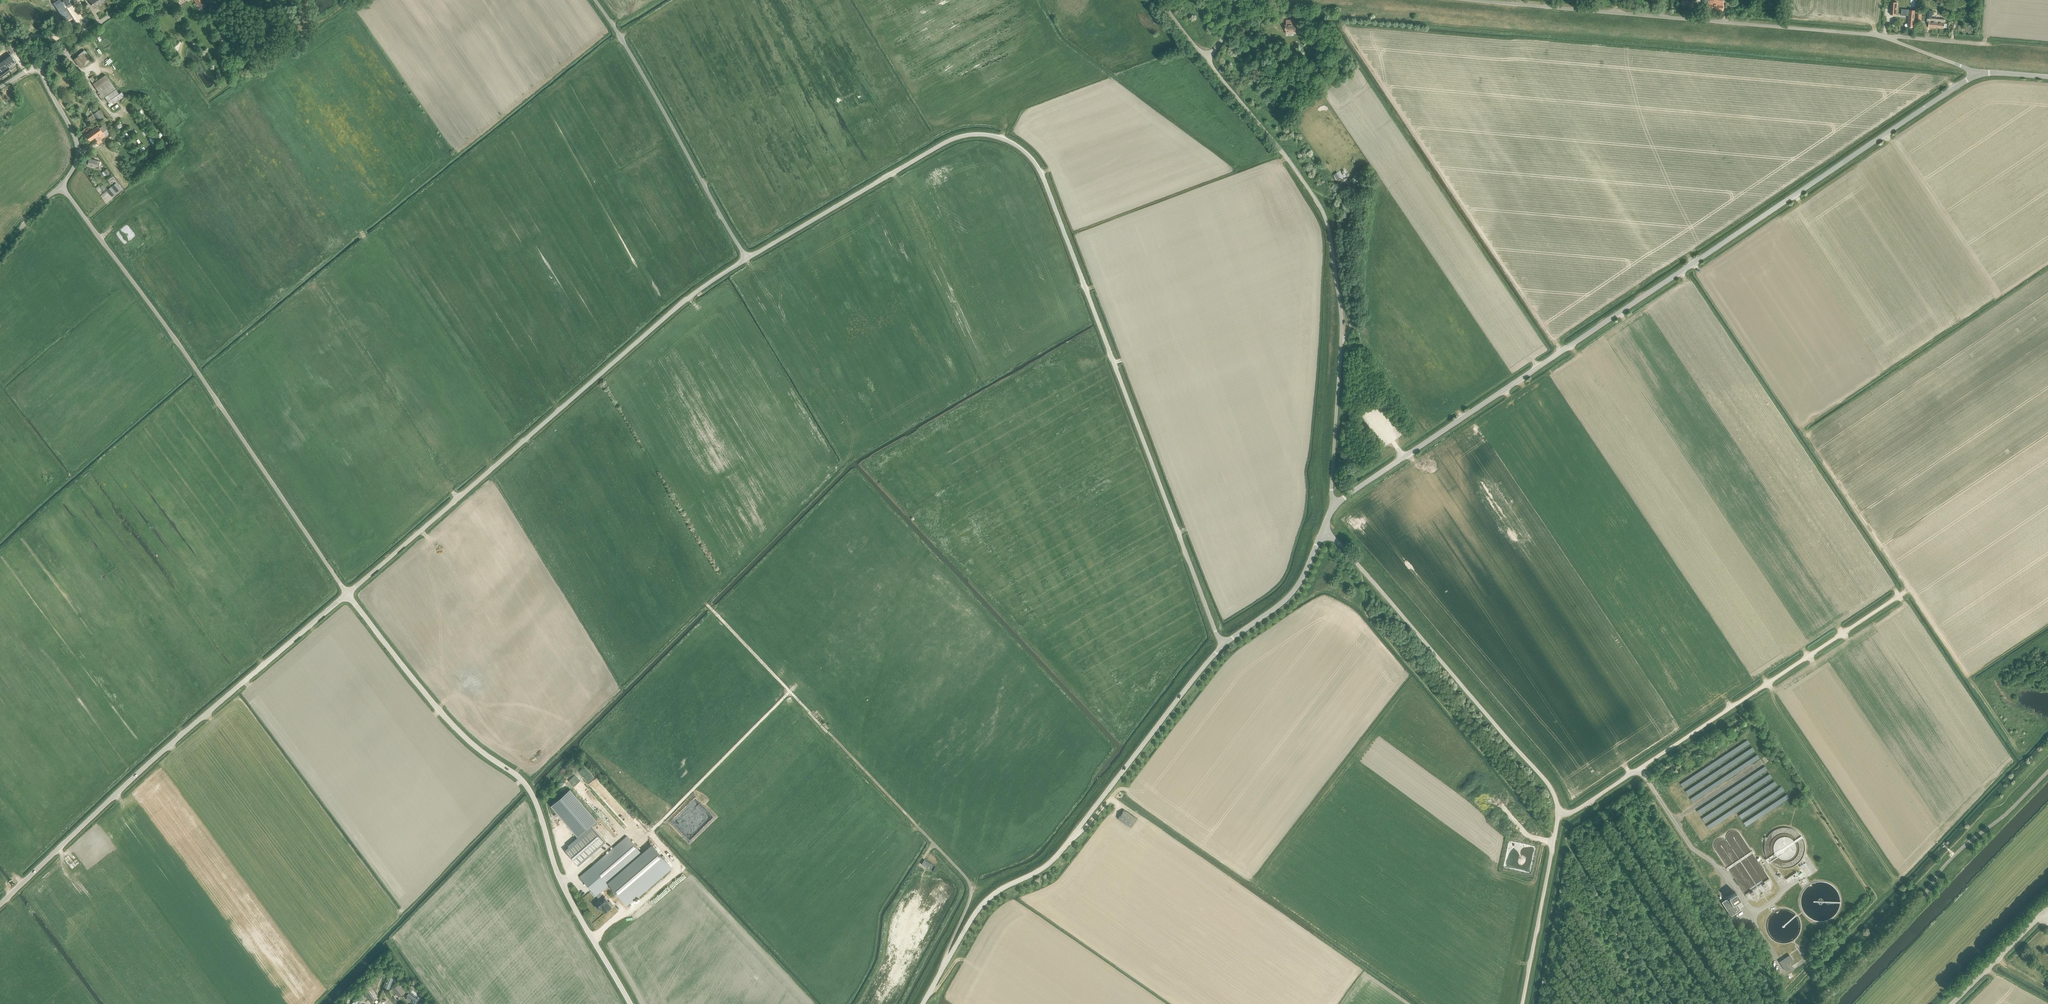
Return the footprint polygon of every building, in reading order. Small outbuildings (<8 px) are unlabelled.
[(68,24),(74,20),(68,11),(73,10),(69,0),(65,0),(67,7),(66,7),(63,3),(57,7),(68,24)] [(1704,4),(1708,4),(1707,9),(1722,10),(1723,1),(1717,0),(1705,0),(1704,4)] [(1927,21),(1929,21),(1929,27),(1935,28),(1935,27),(1944,28),(1945,19),(1932,18),(1932,11),(1928,10),(1927,21)] [(1286,20),(1287,25),(1285,25),(1285,30),(1297,30),(1296,20),(1289,20),(1286,20)] [(225,31),(221,34),(224,40),(229,37),(225,31)] [(74,59),(80,68),(85,64),(92,59),(84,50),(78,55),(79,55),(74,59)] [(0,73),(0,78),(11,70),(8,66),(15,61),(11,55),(0,63),(0,70),(2,72),(0,73)] [(98,95),(101,99),(115,89),(105,75),(92,84),(100,94),(98,95)] [(109,103),(108,104),(109,107),(113,104),(124,96),(121,92),(119,94),(116,89),(105,97),(109,103)] [(94,113),(99,120),(104,116),(99,109),(94,113)] [(97,141),(96,142),(98,144),(102,142),(100,139),(111,131),(105,124),(99,128),(98,126),(86,135),(90,141),(95,137),(97,141)] [(87,165),(95,167),(96,164),(99,165),(100,165),(101,162),(100,162),(97,161),(97,160),(89,158),(87,165)] [(107,179),(110,184),(115,180),(112,176),(107,179)] [(116,183),(112,186),(117,192),(121,189),(116,183)] [(111,187),(107,191),(112,196),(116,193),(111,187)] [(597,821),(570,789),(551,806),(577,837),(597,821)] [(1118,818),(1131,827),(1136,818),(1124,810),(1118,818)] [(591,828),(565,850),(566,852),(572,859),(576,863),(578,866),(604,843),(591,828)] [(627,836),(579,877),(591,890),(596,896),(599,899),(594,903),(599,910),(601,908),(605,913),(611,908),(611,907),(613,905),(610,901),(609,902),(603,895),(600,892),(610,884),(611,885),(628,905),(671,867),(653,846),(643,855),(642,853),(627,836)] [(922,864),(928,868),(931,864),(925,860),(922,864)] [(1736,902),(1740,899),(1735,892),(1726,898),(1725,899),(1722,901),(1731,916),(1741,909),(1736,902)] [(1779,961),(1785,970),(1789,968),(1787,964),(1793,960),(1790,955),(1782,960),(1779,961)] [(395,987),(392,989),(398,997),(401,995),(395,987)] [(376,998),(370,989),(366,992),(373,1001),(376,998)] [(409,991),(404,997),(413,1003),(417,998),(409,991)]
